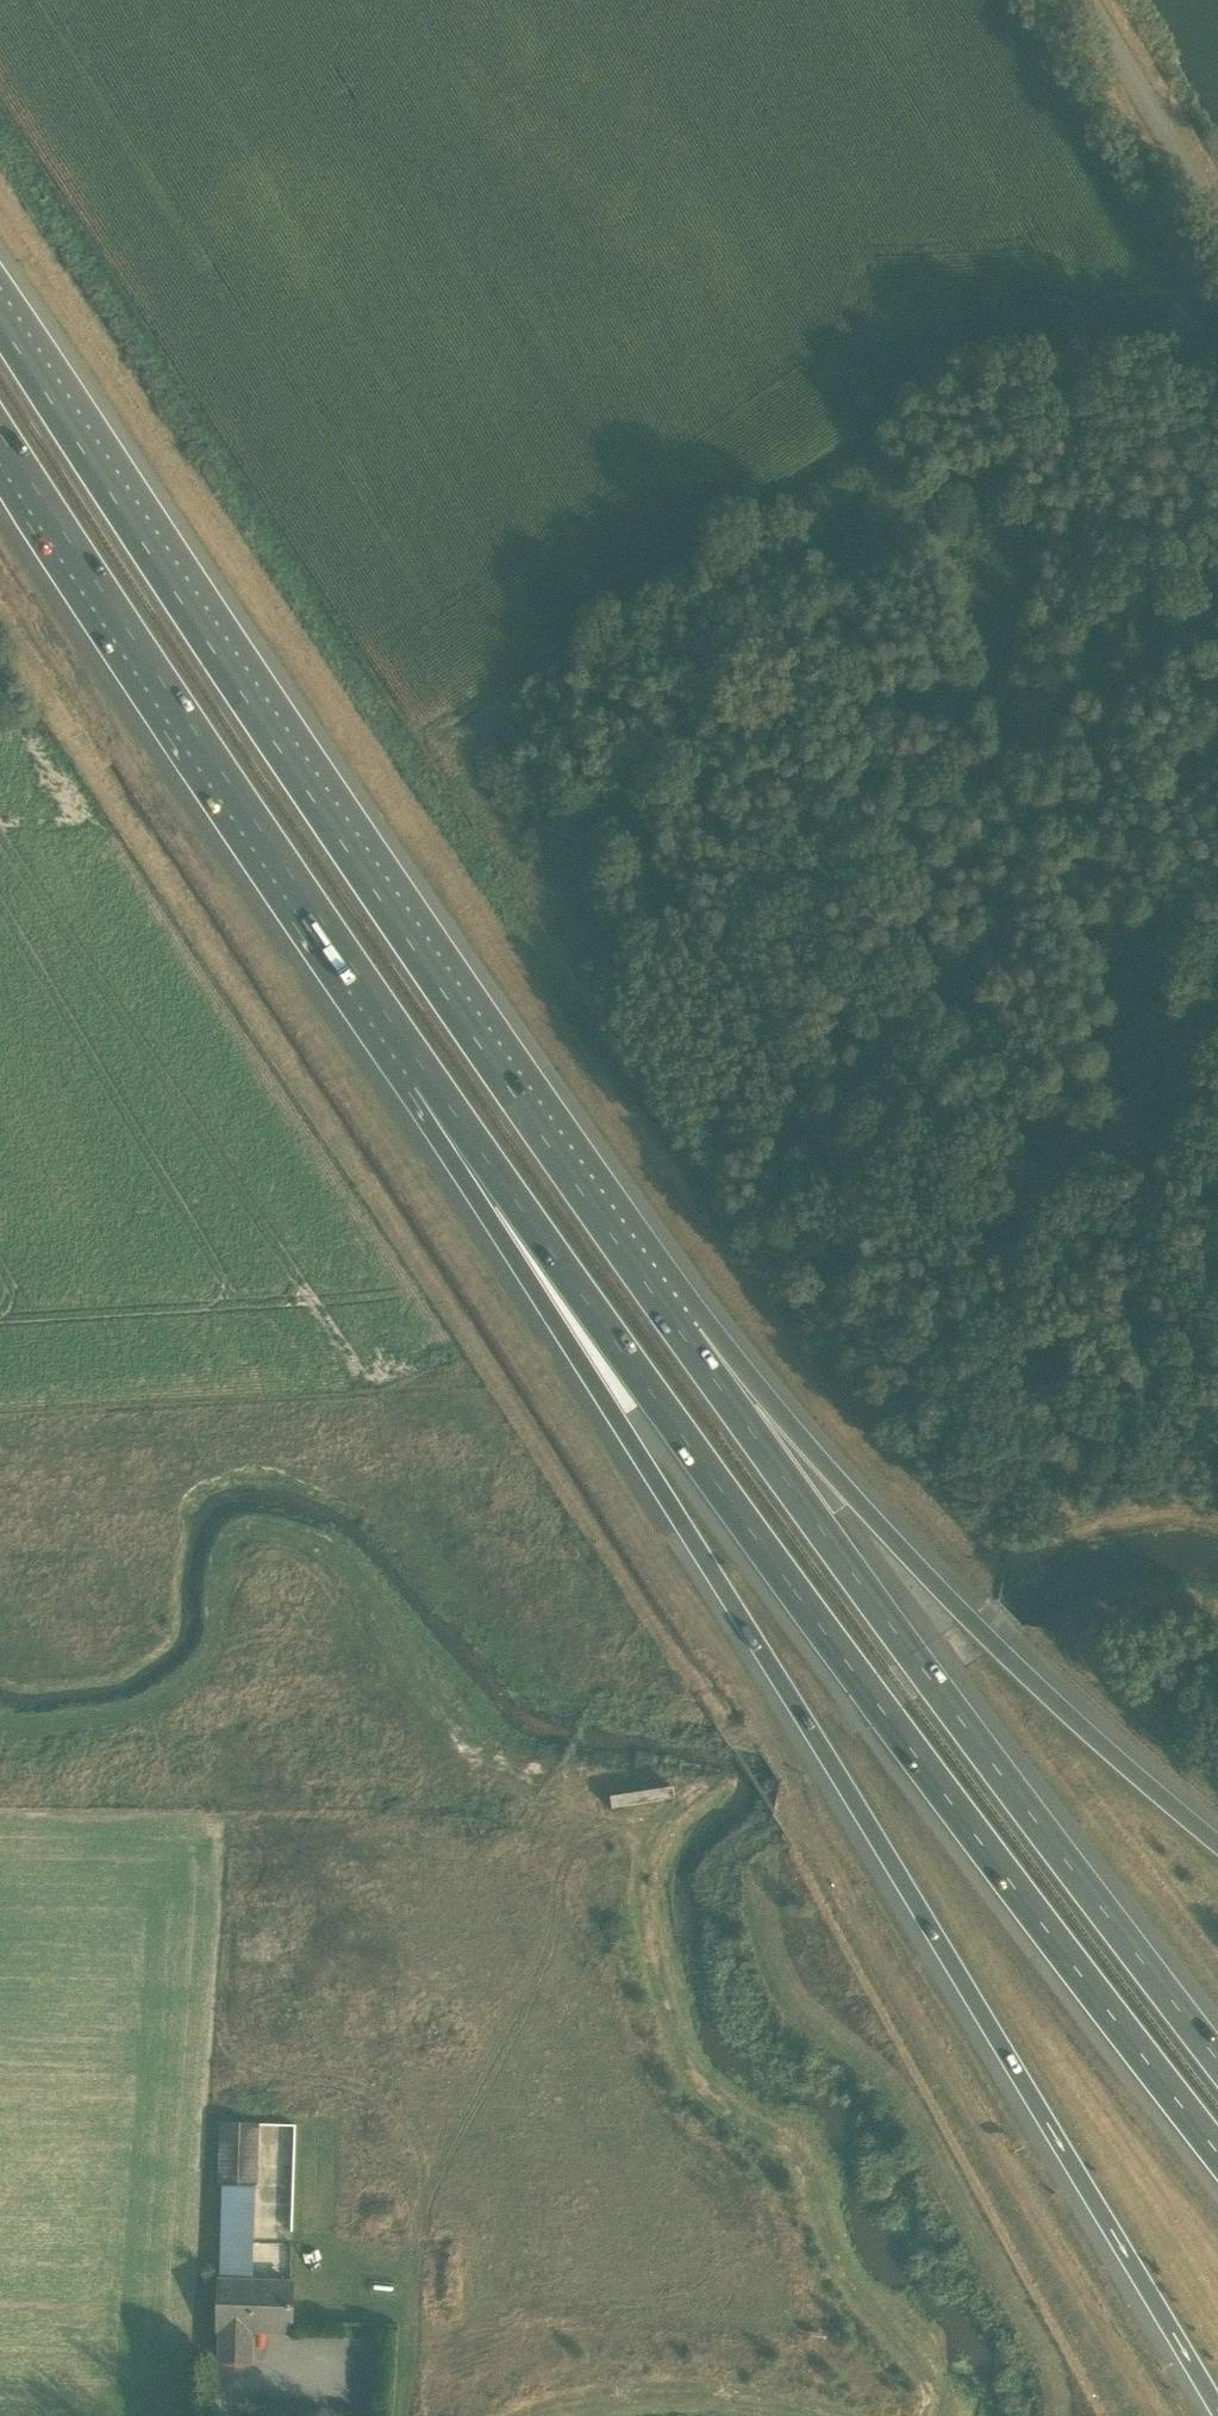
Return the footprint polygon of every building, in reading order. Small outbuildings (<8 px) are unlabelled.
[(220,2123),(220,2185),(219,2186),(218,2277),(248,2277),(249,2268),(242,2267),(242,2185),(261,2185),(260,2122),(220,2123)] [(248,2277),(218,2277),(218,2330),(221,2330),(221,2364),(251,2364),(251,2330),(290,2331),(290,2277),(248,2277)]
